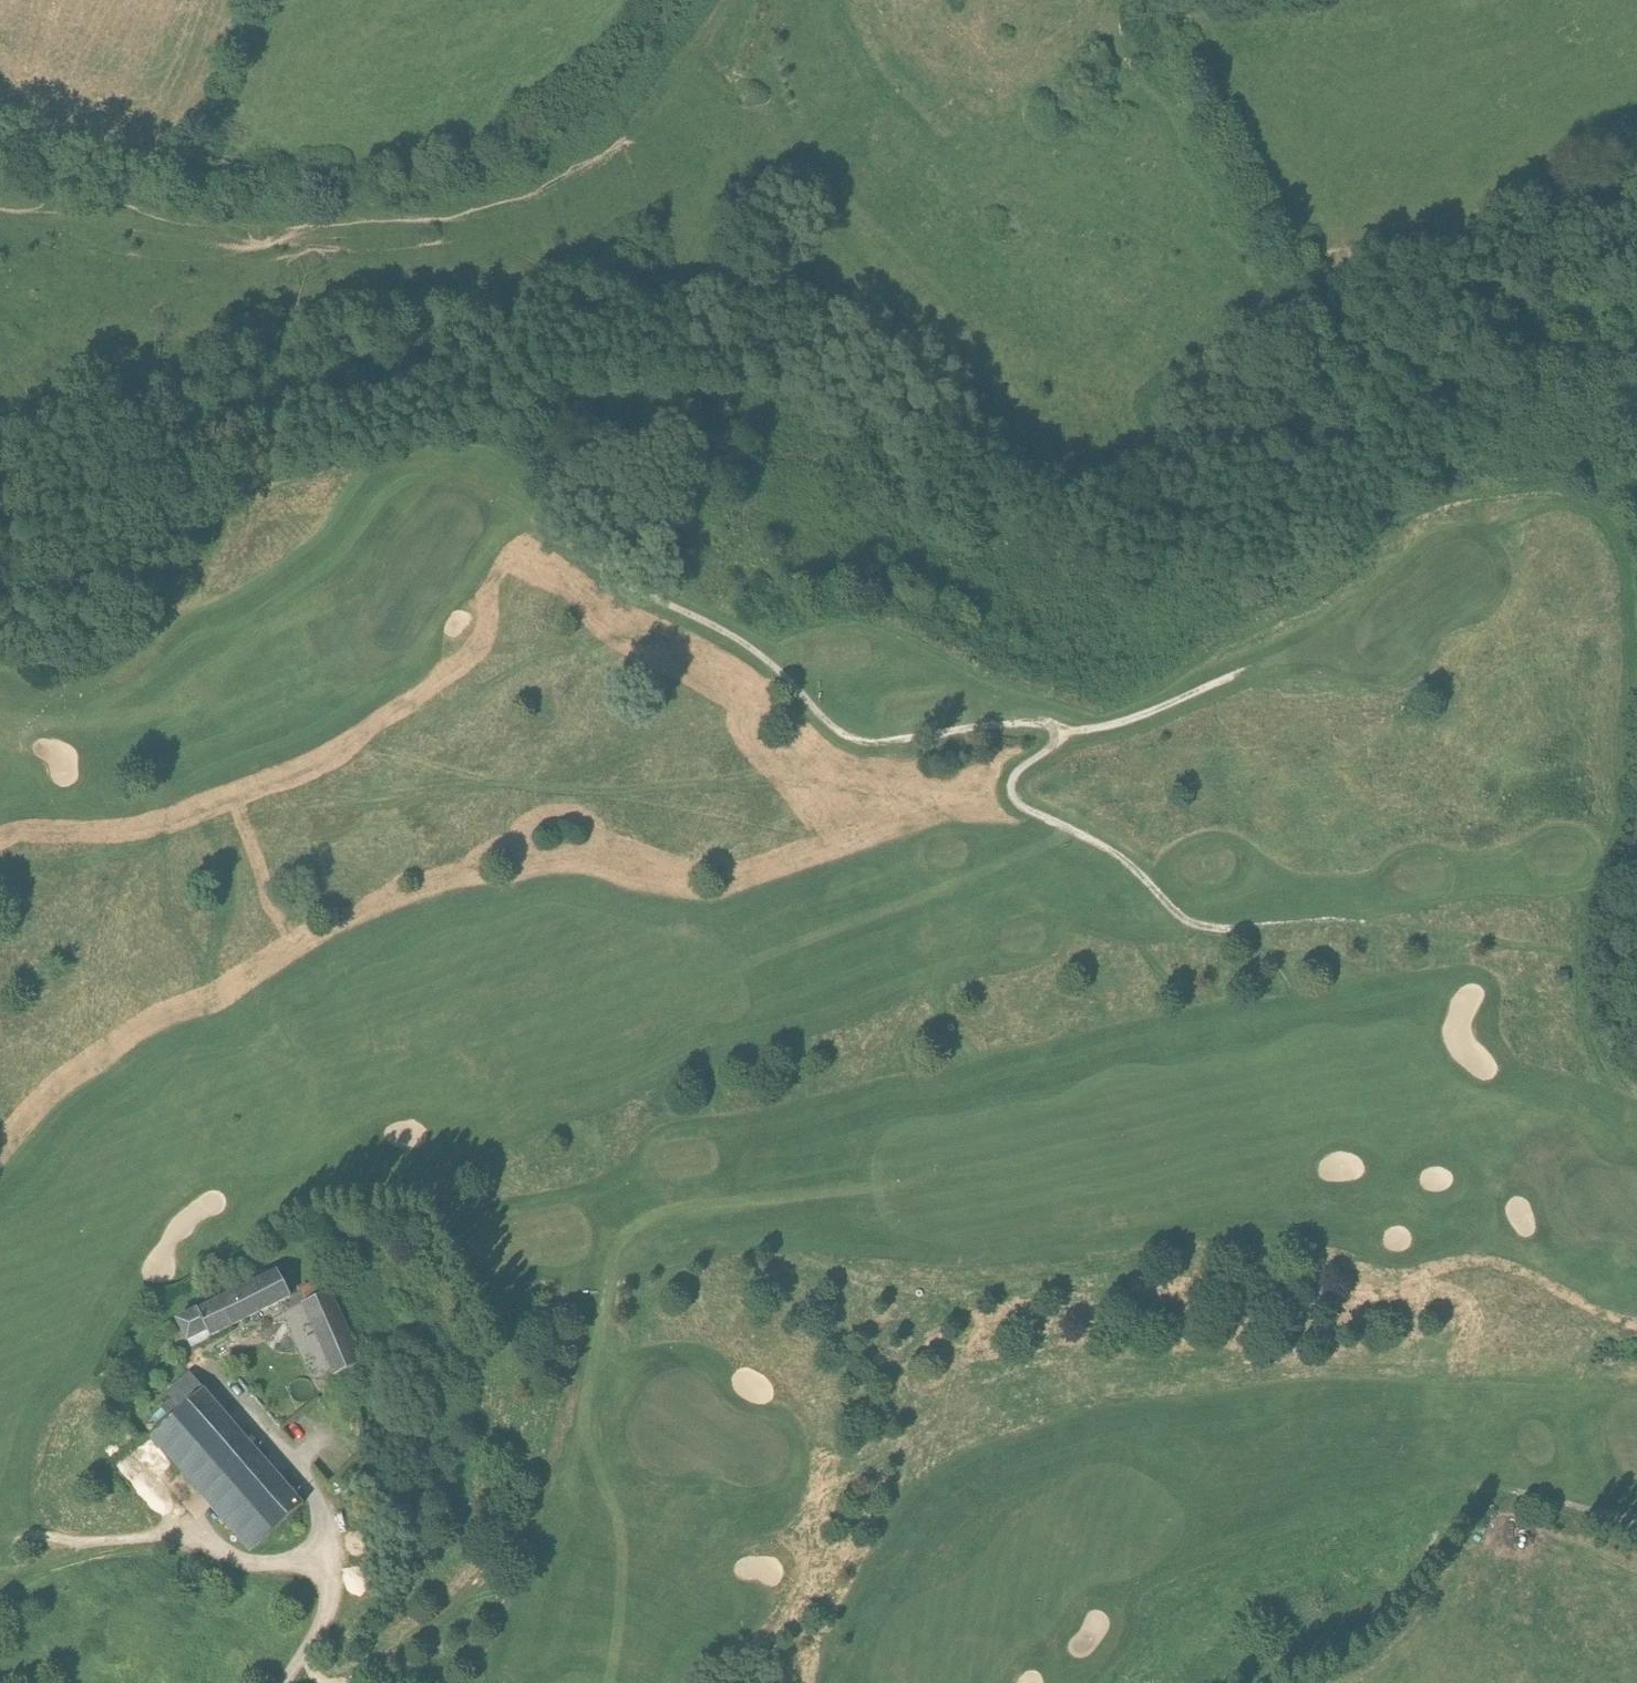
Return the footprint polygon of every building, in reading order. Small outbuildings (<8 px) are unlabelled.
[(175,1326),(185,1352),(281,1313),(270,1287),(175,1326)] [(334,1310),(304,1323),(337,1397),(367,1384),(334,1310)] [(295,1517),(195,1406),(153,1444),(253,1555),(295,1517)]
